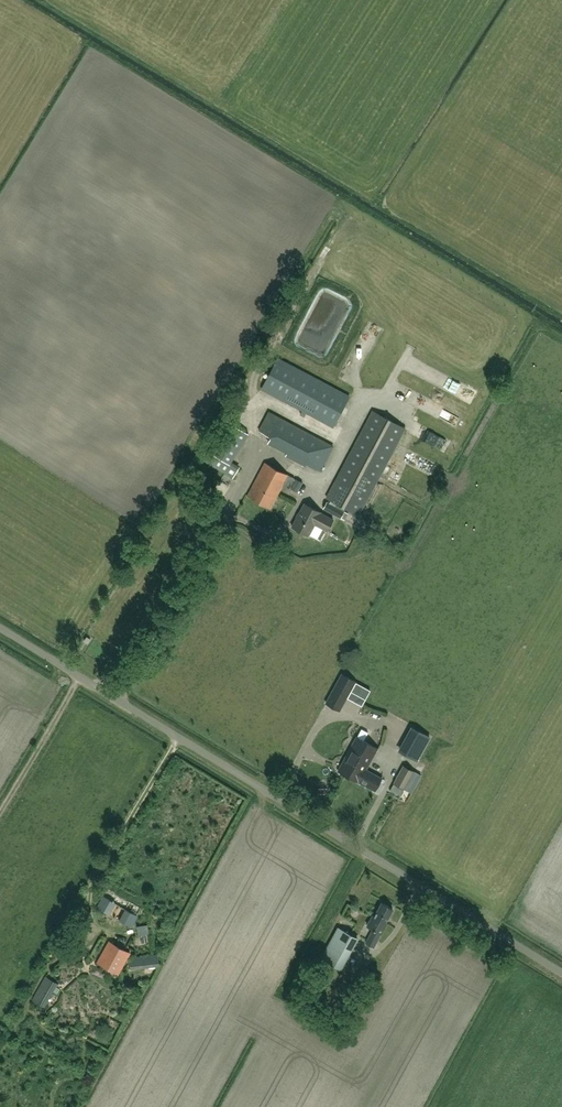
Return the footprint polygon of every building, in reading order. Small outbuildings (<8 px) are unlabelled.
[(353,279),(363,281),(365,273),(356,270),(353,279)] [(461,326),(468,330),(474,320),(467,316),(461,326)] [(334,428),(347,403),(350,396),(278,357),(261,389),(334,428)] [(321,471),(334,446),(269,411),(258,431),(269,435),(268,437),(270,438),(267,443),(287,453),(285,456),(305,466),(306,464),(321,471)] [(373,411),(327,498),(359,515),(405,428),(373,411)] [(233,478),(240,465),(233,461),(249,434),(228,421),(210,452),(204,461),(233,478)] [(289,487),(294,478),(265,463),(247,496),(270,508),(283,484),(289,487)] [(298,492),(303,482),(296,479),(291,489),(298,492)] [(341,517),(344,510),(327,501),(323,508),(341,517)] [(292,526),(308,535),(315,523),(327,530),(333,519),(321,512),(304,503),(292,526)] [(339,710),(354,680),(340,674),(325,703),(339,710)] [(414,726),(400,751),(417,760),(431,735),(414,726)] [(378,748),(357,736),(347,753),(368,765),(378,748)] [(359,782),(359,781),(366,769),(368,765),(347,753),(338,770),(359,782)] [(404,766),(394,783),(404,789),(411,793),(421,775),(413,771),(404,766)] [(382,778),(366,769),(359,781),(375,790),(380,792),(384,784),(383,784),(385,780),(381,778),(382,778)] [(387,829),(397,833),(405,816),(395,811),(387,829)] [(373,929),(365,942),(374,947),(379,937),(387,923),(385,922),(393,909),(382,903),(374,916),(373,916),(367,926),(373,929)] [(110,905),(103,917),(122,929),(130,917),(110,905)] [(340,969),(353,945),(357,938),(338,927),(321,958),(340,969)] [(118,973),(130,953),(109,941),(98,962),(118,973)] [(131,969),(159,966),(158,953),(129,957),(131,969)] [(45,1007),(70,962),(57,954),(31,1000),(45,1007)]
